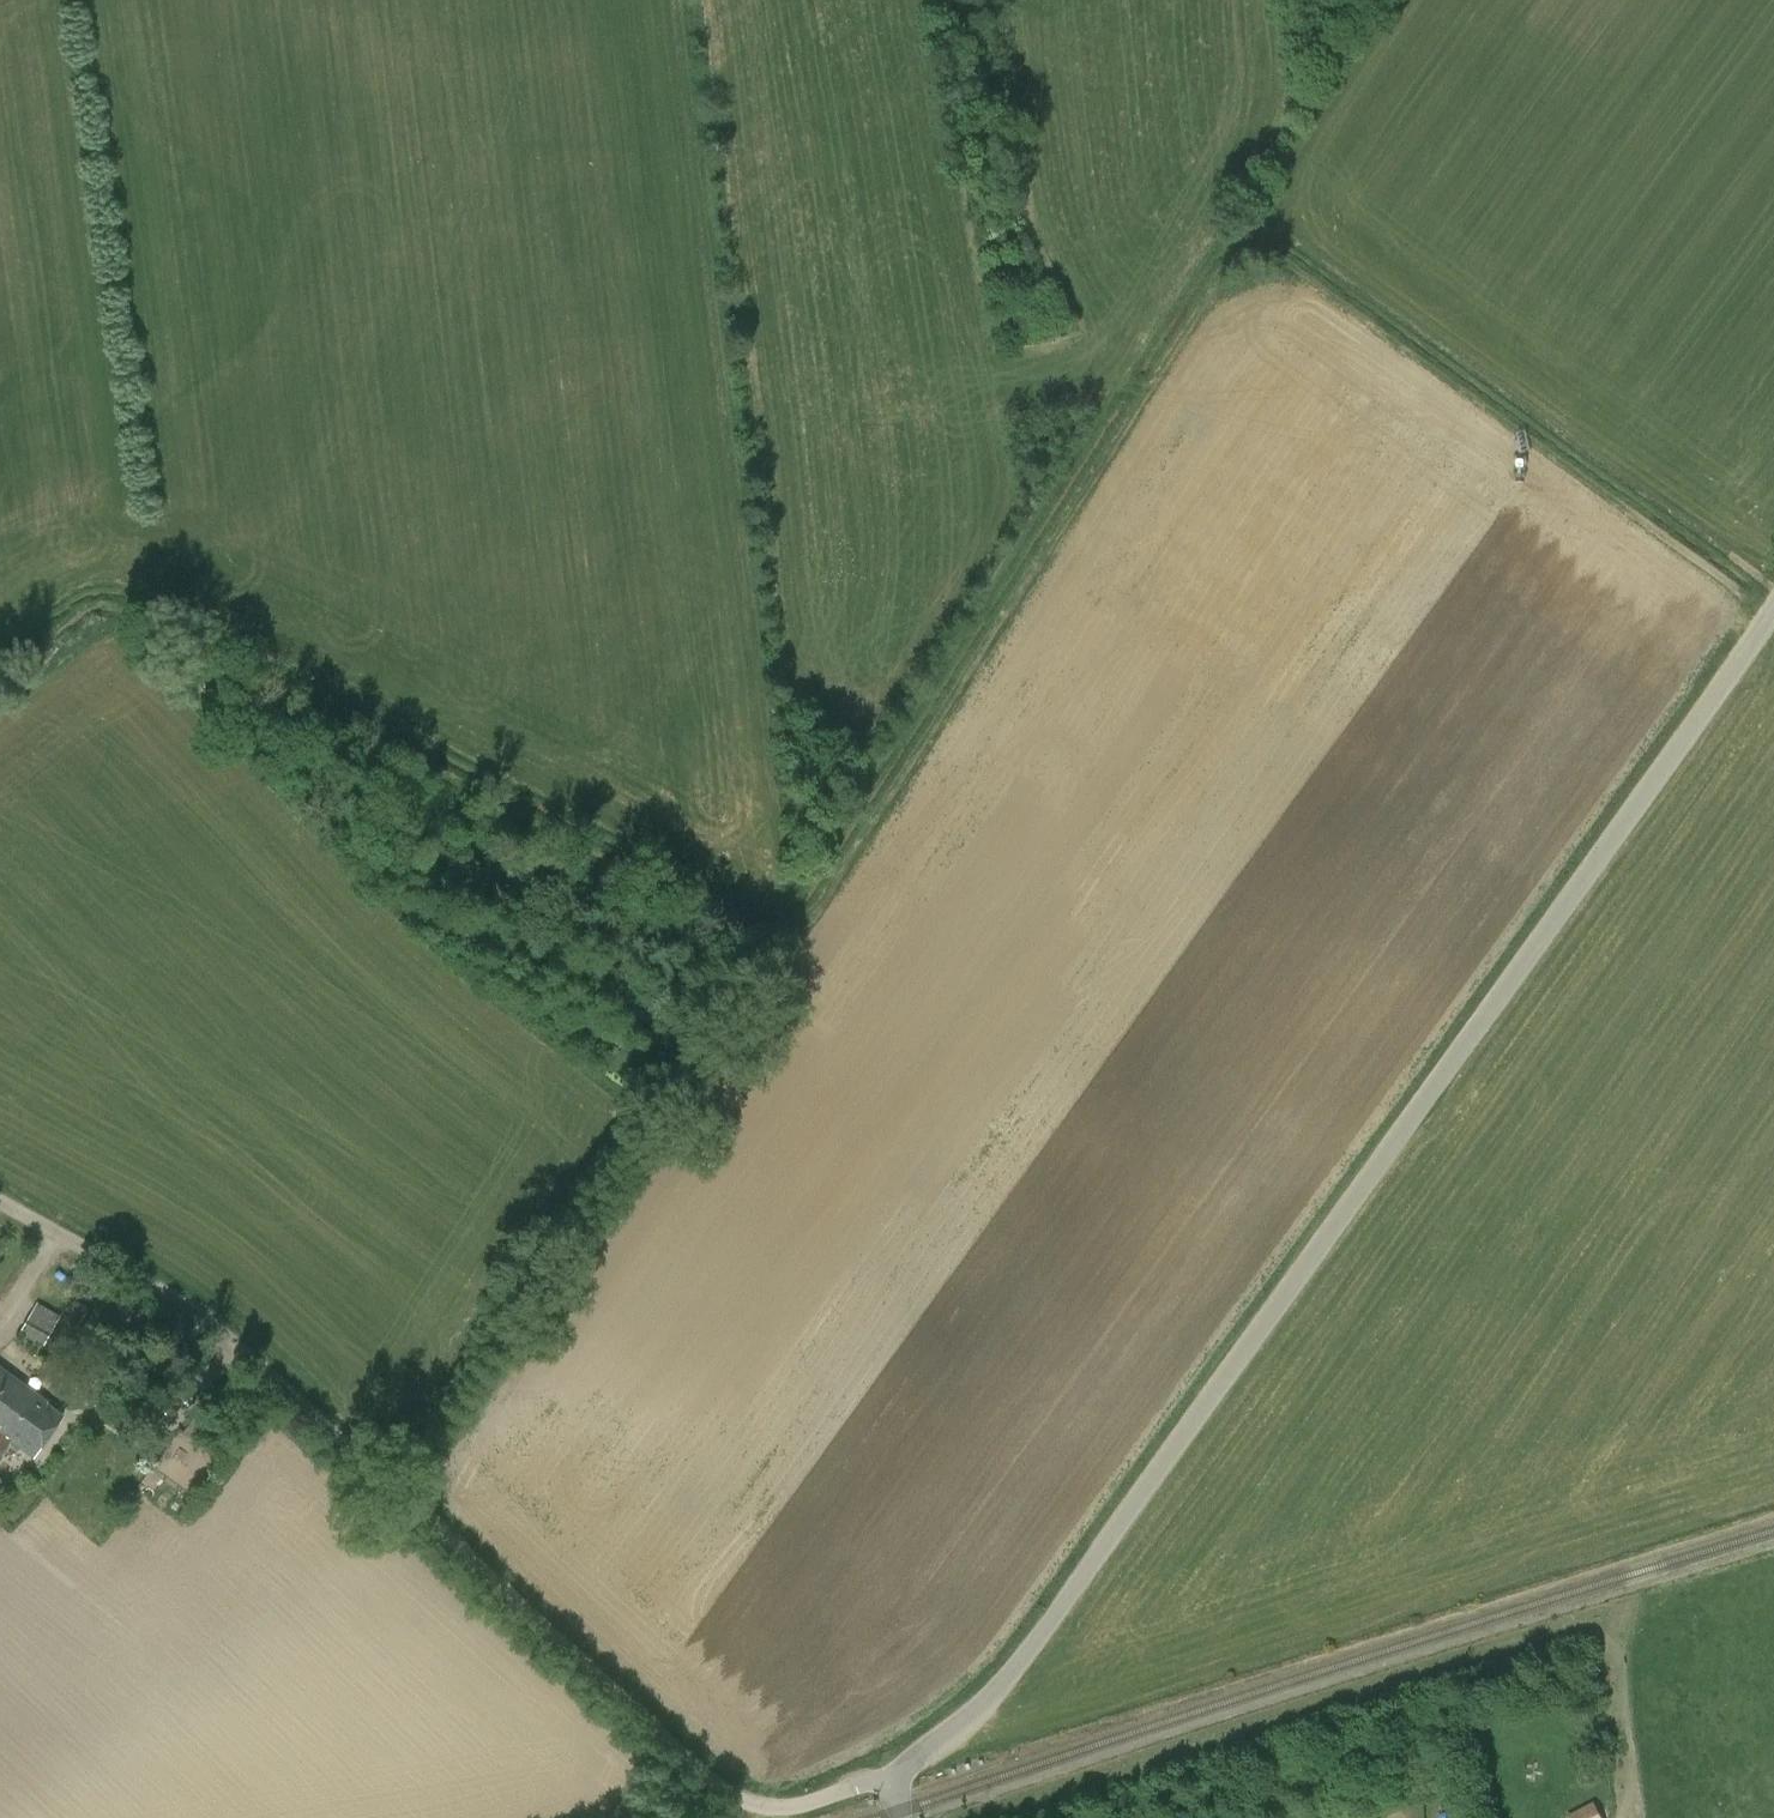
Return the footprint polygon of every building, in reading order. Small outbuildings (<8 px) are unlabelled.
[(36,1301),(21,1332),(45,1343),(60,1312),(36,1301)] [(73,1301),(51,1336),(67,1345),(88,1310),(73,1301)] [(12,1443),(36,1459),(63,1418),(0,1373),(0,1458),(12,1443)] [(1567,1816),(1568,1817),(1602,1817),(1594,1802),(1567,1816)]
